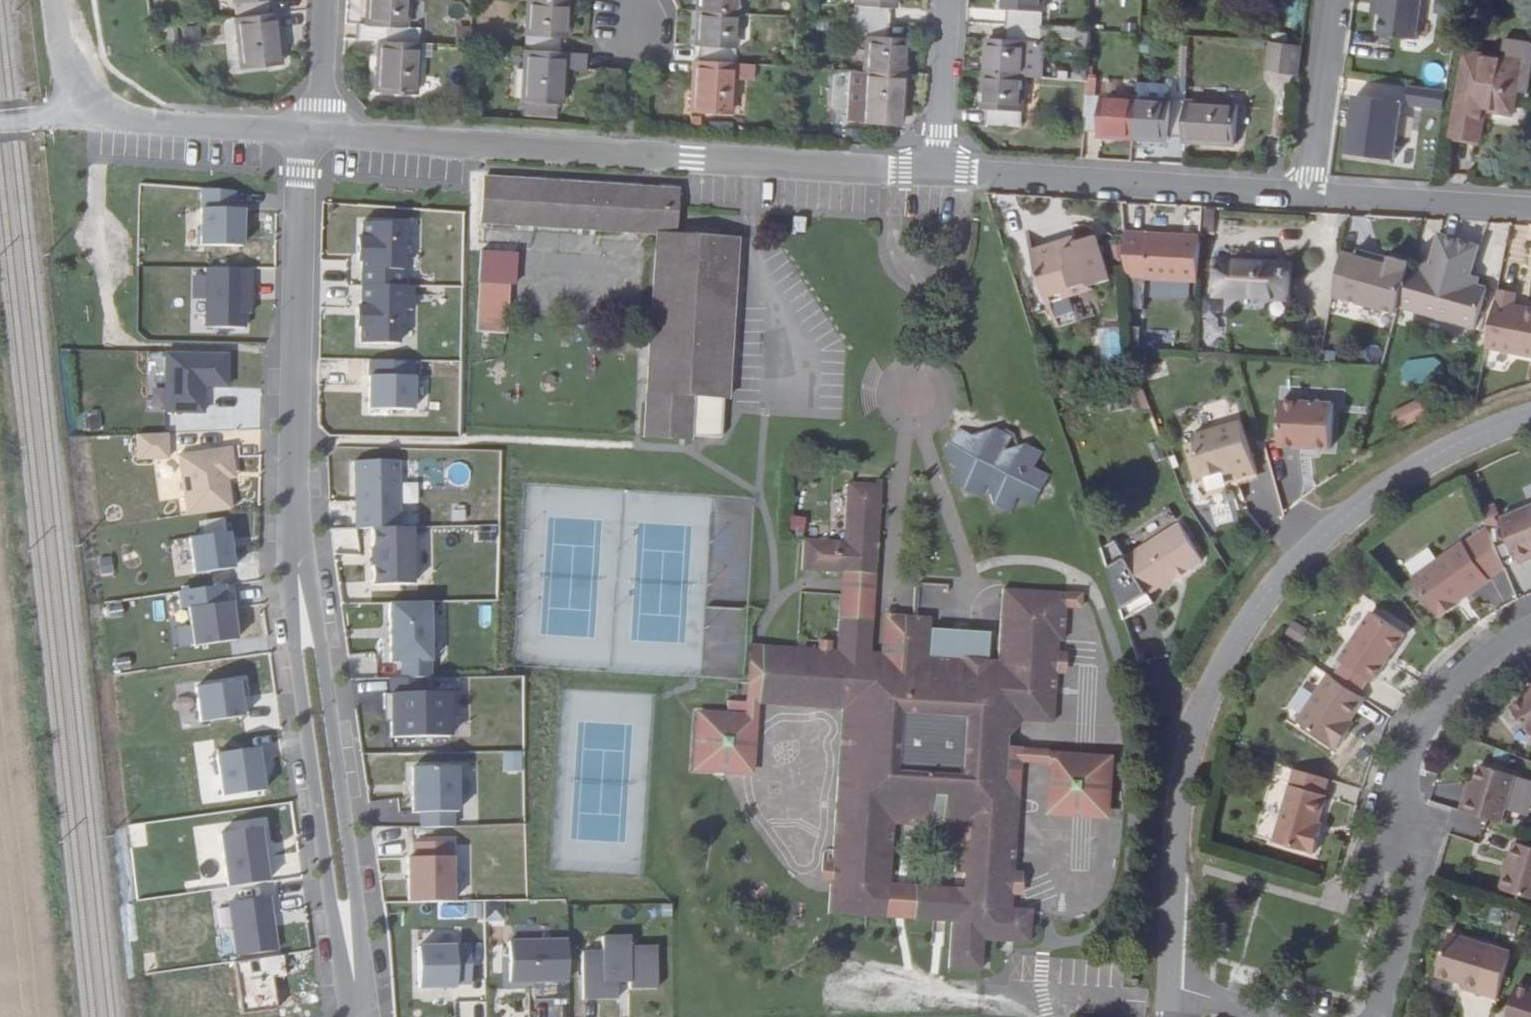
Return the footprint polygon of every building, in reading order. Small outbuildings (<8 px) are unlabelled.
[(233,19),(269,15),(267,0),(270,0),(231,0),(233,19)] [(356,40),(377,41),(415,43),(416,28),(403,28),(405,0),(365,0),(364,26),(356,26),(356,40)] [(522,49),(560,52),(561,37),(564,37),(566,2),(529,0),(526,0),(522,49)] [(694,11),(734,13),(735,0),(694,0),(694,11)] [(852,20),(888,22),(889,7),(892,7),(893,0),(853,0),(852,20)] [(1016,12),(1016,28),(1050,30),(1052,31),(1054,0),(1015,0),(1015,12),(1016,12)] [(1421,0),(1371,0),(1370,11),(1378,12),(1376,34),(1417,37),(1421,0)] [(732,63),(734,13),(694,11),(693,45),(696,45),(695,61),(732,63)] [(238,70),(277,66),(271,15),(269,15),(233,19),(238,70)] [(864,35),(862,70),(902,72),(904,37),(887,36),(888,22),(852,20),(851,34),(864,35)] [(999,43),(997,77),(1035,79),(1052,80),(1052,45),(1050,45),(1050,30),(1016,28),(1015,43),(999,43)] [(374,93),(412,96),(415,43),(377,41),(374,93)] [(1265,41),(1264,72),(1299,74),(1300,43),(1265,41)] [(560,104),(561,68),(582,69),(582,52),(560,52),(522,49),(519,102),(523,103),(548,104),(560,104)] [(1516,69),(1470,62),(1458,146),(1488,150),(1492,119),(1519,123),(1522,101),(1530,103),(1530,52),(1518,51),(1516,69)] [(747,77),(748,64),(732,63),(695,61),(692,60),(690,113),(729,115),(730,76),(747,77)] [(862,70),(846,69),(842,119),(859,120),(862,70)] [(862,70),(859,120),(896,123),(897,106),(901,106),(902,72),(862,70)] [(999,112),(998,129),(1033,131),(1035,79),(997,77),(995,112),(999,112)] [(1396,155),(1402,96),(1352,90),(1345,150),(1396,155)] [(1108,134),(1107,138),(1144,140),(1146,101),(1096,97),(1095,134),(1108,134)] [(1180,138),(1195,139),(1197,104),(1146,101),(1144,140),(1179,142),(1180,138)] [(523,115),(547,115),(548,104),(523,103),(523,115)] [(1246,145),(1248,107),(1197,104),(1195,139),(1195,143),(1246,145)] [(738,246),(675,242),(677,204),(677,196),(484,181),(482,228),(659,244),(648,445),(689,448),(690,439),(692,401),(722,402),(728,404),(738,246)] [(242,213),(202,212),(201,247),(241,249),(242,213)] [(402,227),(363,226),(361,288),(401,290),(401,258),(397,258),(397,244),(402,244),(402,227)] [(1203,241),(1151,238),(1149,280),(1200,283),(1203,241)] [(1077,254),(1076,249),(1042,257),(1055,304),(1120,286),(1109,245),(1077,254)] [(1352,300),(1405,310),(1414,263),(1398,260),(1397,264),(1384,262),(1385,258),(1361,253),(1352,300)] [(482,262),(481,293),(483,293),(511,294),(519,295),(520,263),(482,262)] [(1310,265),(1228,262),(1226,295),(1266,296),(1266,301),(1291,302),(1291,297),(1309,297),(1310,265)] [(251,272),(207,271),(207,330),(245,331),(244,301),(250,301),(251,272)] [(1487,331),(1498,291),(1425,271),(1414,310),(1487,331)] [(401,290),(361,288),(359,347),(397,346),(397,313),(411,314),(411,290),(401,290)] [(478,342),(507,344),(511,294),(483,293),(478,342)] [(1496,354),(1530,361),(1530,314),(1524,313),(1526,300),(1507,296),(1496,354)] [(161,351),(159,413),(201,414),(202,387),(226,388),(227,353),(161,351)] [(1400,360),(1402,384),(1437,380),(1435,356),(1400,360)] [(414,380),(368,378),(368,412),(412,414),(414,380)] [(690,439),(721,440),(722,402),(692,401),(690,439)] [(1406,419),(1414,433),(1442,420),(1434,405),(1406,419)] [(1342,451),(1343,408),(1292,407),(1292,449),(1312,449),(1312,447),(1322,447),(1322,451),(1342,451)] [(1269,475),(1254,426),(1198,443),(1211,482),(1248,471),(1250,480),(1269,475)] [(1014,457),(1005,432),(960,446),(977,494),(1000,487),(1007,510),(1054,494),(1037,450),(1014,457)] [(399,463),(355,464),(356,531),(371,531),(400,530),(399,463)] [(796,542),(795,573),(834,576),(868,578),(875,484),(844,482),(841,545),(796,542)] [(1488,518),(1505,564),(1521,557),(1519,552),(1530,548),(1530,500),(1488,518)] [(1476,580),(1488,570),(1473,527),(1451,547),(1449,545),(1400,584),(1429,622),(1446,609),(1446,605),(1476,583),(1476,580)] [(400,530),(371,531),(370,549),(374,550),(374,566),(371,566),(372,588),(413,586),(412,530),(400,530)] [(181,535),(185,572),(229,568),(226,531),(181,535)] [(1137,564),(1126,543),(1110,552),(1146,666),(1178,659),(1156,598),(1211,567),(1190,533),(1137,564)] [(868,578),(834,576),(833,586),(832,620),(866,623),(868,588),(868,578)] [(1002,751),(1003,737),(1003,723),(1048,725),(1051,677),(1052,656),(1053,644),(1060,643),(1061,612),(1062,594),(998,592),(994,671),(983,670),(975,669),(973,662),(922,660),(923,642),(923,629),(916,619),(896,618),(891,685),(882,684),(863,662),(863,656),(866,623),(832,620),(829,655),(826,655),(808,653),(755,649),(752,708),(836,714),(836,724),(826,867),(842,868),(841,886),(825,886),(824,917),(881,921),(884,888),(886,827),(961,833),(959,842),(951,847),(950,876),(958,876),(957,892),(910,890),(906,922),(945,925),(943,972),(976,974),(979,944),(1024,945),(1025,913),(1009,912),(1009,899),(1010,875),(1013,794),(1000,794),(1002,751)] [(1077,613),(1078,596),(1062,594),(1061,612),(1077,613)] [(230,605),(187,611),(193,649),(235,643),(230,605)] [(431,605),(390,605),(391,665),(401,665),(401,681),(422,681),(431,680),(431,605)] [(704,608),(702,655),(738,657),(740,610),(704,608)] [(1332,666),(1337,669),(1327,684),(1354,700),(1363,685),(1367,688),(1399,637),(1363,615),(1332,666)] [(876,618),(875,656),(863,656),(863,662),(882,684),(891,685),(896,618),(876,618)] [(1291,620),(1284,635),(1300,643),(1308,628),(1291,620)] [(826,643),(810,642),(808,653),(826,655),(826,643)] [(983,670),(983,647),(971,646),(923,642),(922,660),(973,662),(975,669),(983,670)] [(739,705),(721,703),(719,715),(751,718),(752,708),(755,649),(742,649),(741,679),(739,705)] [(1061,678),(1062,656),(1052,656),(1051,677),(1061,678)] [(401,681),(390,681),(390,696),(384,696),(384,711),(390,714),(391,741),(449,740),(449,696),(423,696),(422,681),(401,681)] [(243,682),(194,689),(199,724),(244,718),(239,699),(245,697),(243,682)] [(1354,700),(1327,684),(1323,682),(1298,723),(1341,750),(1351,732),(1344,728),(1350,719),(1359,704),(1354,700)] [(1526,698),(1530,701),(1520,710),(1507,722),(1530,750),(1530,694),(1526,698)] [(1526,698),(1517,706),(1520,710),(1530,701),(1526,698)] [(751,718),(719,715),(692,713),(688,774),(748,778),(751,718)] [(1351,732),(1357,723),(1350,719),(1344,728),(1351,732)] [(258,749),(216,756),(222,799),(264,793),(258,749)] [(1016,767),(1018,752),(1002,751),(1000,794),(1013,794),(1016,767)] [(1108,821),(1111,758),(1018,752),(1016,767),(1047,768),(1045,817),(1108,821)] [(457,768),(412,769),(413,815),(420,814),(421,829),(454,829),(453,813),(459,813),(457,768)] [(1321,796),(1324,781),(1292,773),(1273,847),(1315,856),(1320,834),(1316,834),(1324,797),(1321,796)] [(1464,805),(1460,821),(1502,832),(1515,784),(1479,774),(1475,793),(1470,807),(1464,805)] [(1475,793),(1468,791),(1464,805),(1470,807),(1475,793)] [(259,830),(220,835),(228,887),(267,882),(259,830)] [(407,860),(409,904),(452,903),(451,845),(413,845),(414,860),(407,860)] [(1512,851),(1500,899),(1530,908),(1530,856),(1512,851)] [(841,886),(842,868),(826,867),(817,867),(814,884),(825,886),(841,886)] [(1018,899),(1019,876),(1010,875),(1009,899),(1018,899)] [(910,890),(884,888),(881,921),(906,922),(910,890)] [(269,898),(229,905),(236,958),(277,953),(269,898)] [(659,972),(660,929),(623,929),(623,919),(594,919),(594,938),(584,938),(584,984),(610,984),(610,964),(630,964),(630,972),(659,972)] [(560,940),(504,938),(503,979),(560,980),(560,940)] [(1468,990),(1467,996),(1501,1004),(1513,956),(1452,940),(1440,982),(1468,990)] [(470,948),(418,949),(418,991),(455,989),(455,985),(470,986),(470,948)] [(1519,989),(1510,1016),(1530,1016),(1530,992),(1519,989)]
